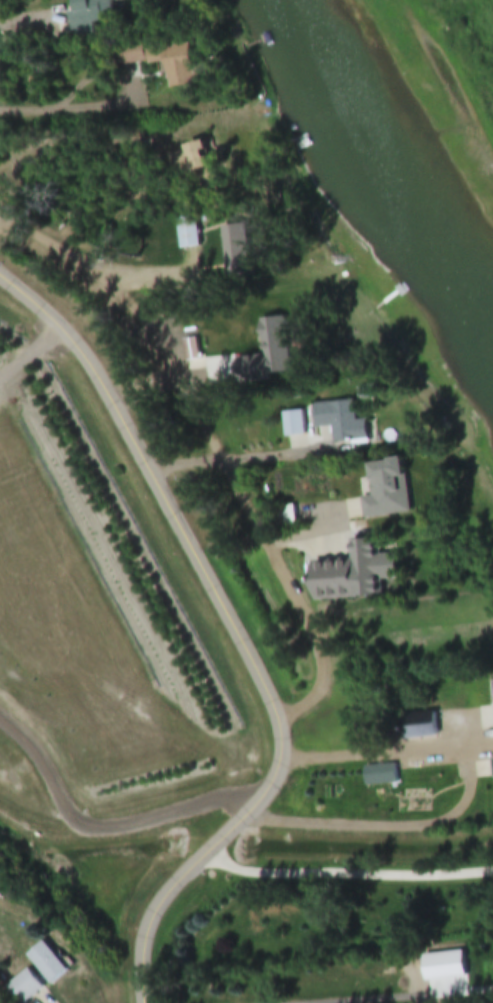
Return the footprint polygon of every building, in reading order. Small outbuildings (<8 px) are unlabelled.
[(70,14),(66,14),(69,30),(111,21),(107,3),(117,1),(117,0),(68,0),(67,0),(70,14)] [(167,158),(170,174),(202,168),(197,145),(179,149),(180,155),(167,158)] [(173,220),(176,251),(196,249),(193,218),(173,220)] [(285,333),(246,333),(246,351),(285,351),(285,333)] [(230,361),(230,380),(251,380),(251,361),(230,361)] [(308,405),(309,429),(328,429),(329,445),(365,444),(364,423),(352,423),(351,404),(308,405)] [(303,436),(301,412),(279,414),(282,438),(303,436)] [(360,466),(366,518),(405,514),(399,462),(360,466)] [(277,527),(296,525),(294,505),(275,507),(277,527)] [(316,600),(358,600),(358,561),(316,562),(316,600)] [(54,984),(70,969),(45,942),(29,957),(54,984)] [(44,990),(30,970),(7,986),(18,1002),(25,1002),(44,990)]
